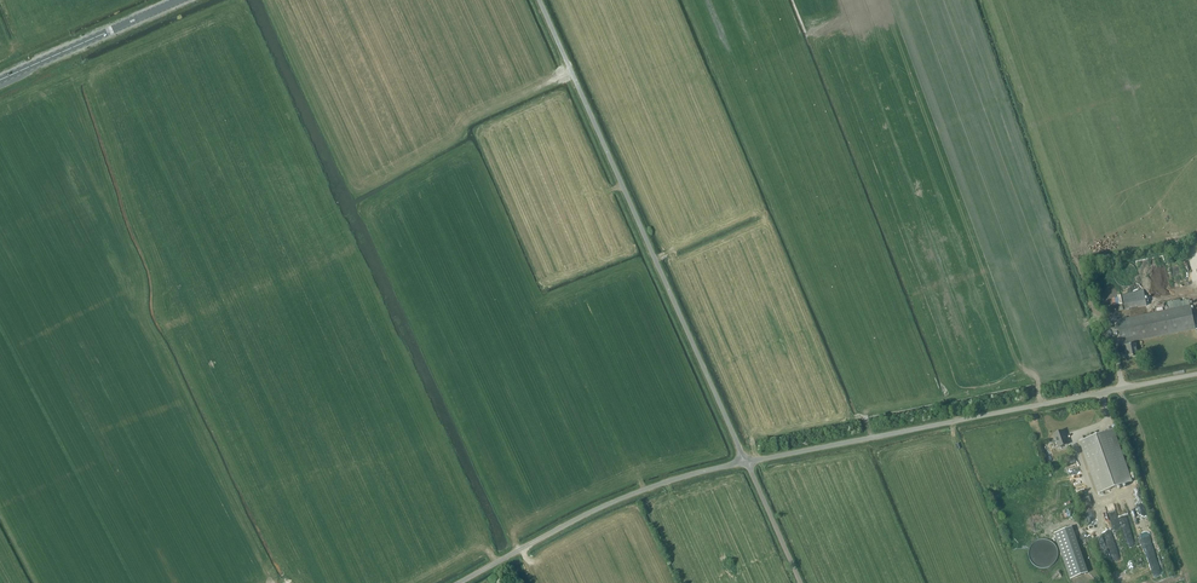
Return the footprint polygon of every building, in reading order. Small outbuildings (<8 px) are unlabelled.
[(1172,281),(1183,278),(1179,260),(1168,263),(1172,281)] [(1137,278),(1137,276),(1137,273),(1136,271),(1135,269),(1134,268),(1132,266),(1130,265),(1128,264),(1126,264),(1124,264),(1121,265),(1119,266),(1118,267),(1116,269),(1115,271),(1114,273),(1114,275),(1114,277),(1115,280),(1116,282),(1117,283),(1119,285),(1121,286),(1123,287),(1125,287),(1128,287),(1130,286),(1132,285),(1134,284),(1135,282),(1136,280),(1137,278)] [(1122,295),(1125,311),(1146,306),(1143,291),(1122,295)] [(1120,339),(1126,338),(1127,345),(1125,346),(1127,354),(1128,354),(1129,358),(1138,356),(1135,344),(1134,345),(1134,342),(1195,330),(1190,306),(1117,320),(1120,339)] [(1133,481),(1114,430),(1113,430),(1110,431),(1080,442),(1099,494),(1133,481)] [(1069,444),(1064,431),(1054,435),(1059,448),(1069,444)] [(1065,456),(1068,465),(1076,462),(1073,453),(1065,456)] [(1080,499),(1083,508),(1092,505),(1089,497),(1080,499)] [(1070,579),(1088,573),(1071,527),(1054,533),(1070,579)]
